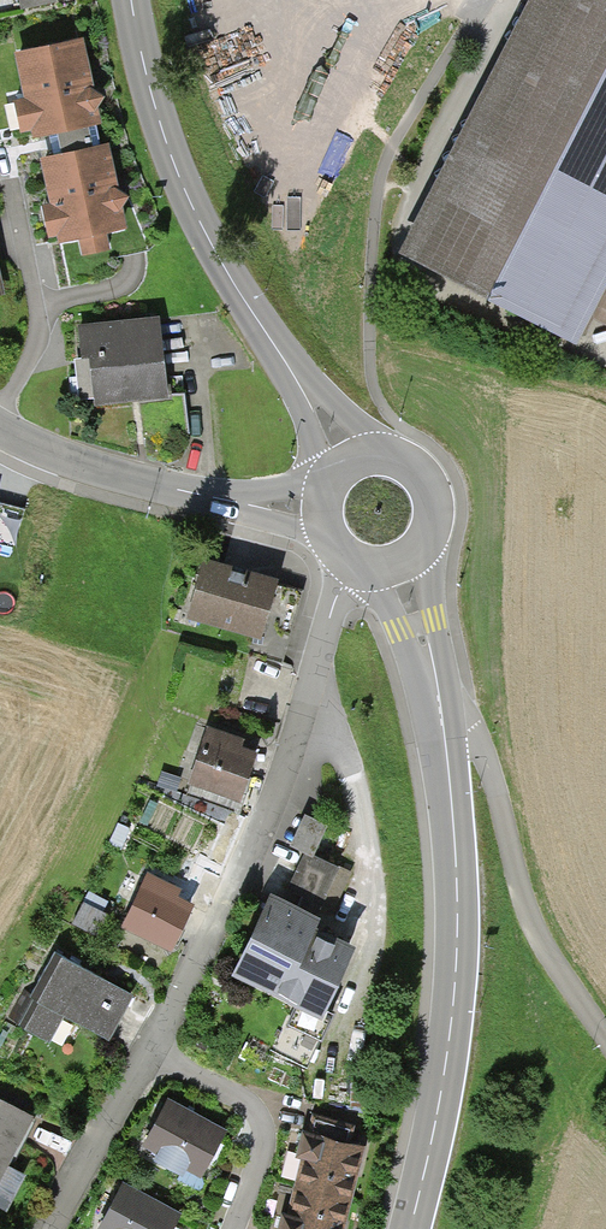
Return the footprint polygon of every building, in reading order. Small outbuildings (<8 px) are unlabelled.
[(22,9),(56,2),(56,0),(20,0),(22,9)] [(399,253),(583,350),(595,328),(605,333),(605,0),(530,0),(399,253)] [(84,41),(16,56),(25,99),(13,102),(20,135),(31,133),(33,142),(62,136),(102,128),(99,112),(103,101),(95,93),(84,41)] [(65,155),(41,160),(51,206),(44,207),(51,239),(57,237),(59,244),(78,240),(82,257),(111,250),(107,234),(126,230),(123,214),(129,201),(118,192),(107,146),(65,155)] [(155,321),(77,330),(80,359),(75,360),(80,406),(164,397),(155,321)] [(276,584),(206,562),(187,620),(253,641),(258,643),(276,584)] [(301,592),(276,584),(258,643),(253,641),(249,653),(278,663),(301,592)] [(245,741),(207,728),(187,785),(240,803),(256,756),(241,751),(245,741)] [(281,903),(271,899),(234,976),(297,1006),(288,1025),(319,1040),(328,1021),(320,1017),(351,954),(315,937),(321,924),(310,918),(316,905),(332,913),(350,876),(305,854),(281,903)] [(182,891),(150,875),(123,929),(171,953),(194,907),(178,900),(182,891)] [(89,893),(72,925),(96,937),(107,917),(100,913),(106,902),(89,893)] [(109,984),(56,955),(16,1028),(49,1046),(63,1020),(106,1043),(132,996),(109,984)] [(227,1130),(169,1100),(144,1147),(159,1154),(154,1162),(180,1176),(184,1169),(202,1178),(227,1130)] [(0,1101),(0,1206),(6,1209),(22,1177),(6,1169),(32,1117),(0,1101)] [(302,1133),(295,1161),(300,1163),(286,1217),(281,1216),(278,1228),(346,1228),(361,1168),(366,1148),(302,1133)] [(123,1183),(99,1228),(172,1228),(180,1212),(123,1183)]
